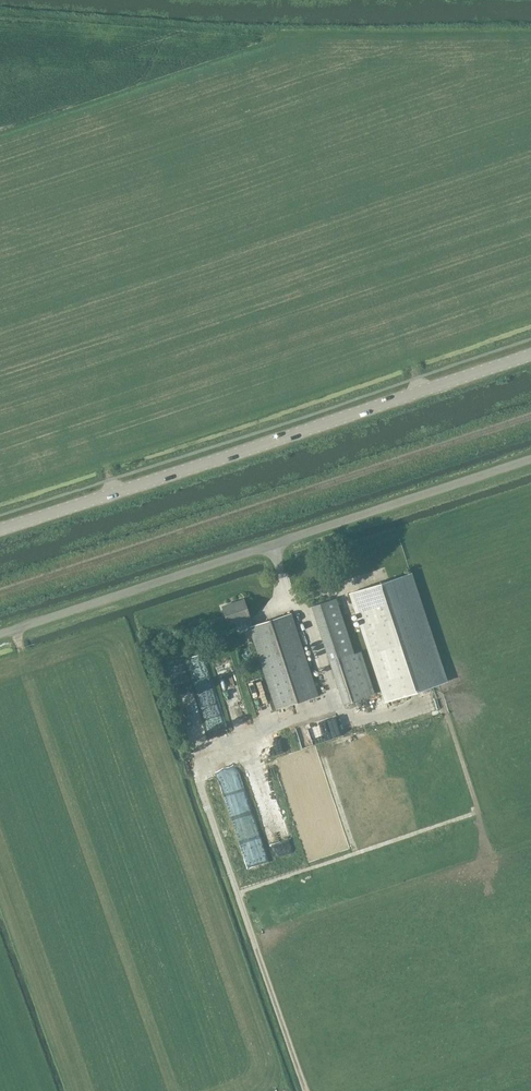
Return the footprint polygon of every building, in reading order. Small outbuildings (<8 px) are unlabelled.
[(415,573),(350,594),(386,703),(451,683),(415,573)] [(374,693),(361,651),(354,653),(336,598),(311,606),(329,661),(329,662),(342,703),(374,693)] [(276,709),(318,696),(291,613),(252,626),(249,617),(244,599),(222,607),(228,624),(243,619),(246,628),(249,627),(276,709)] [(312,734),(332,728),(327,712),(308,717),(312,734)] [(188,717),(190,735),(197,734),(195,716),(188,717)]
